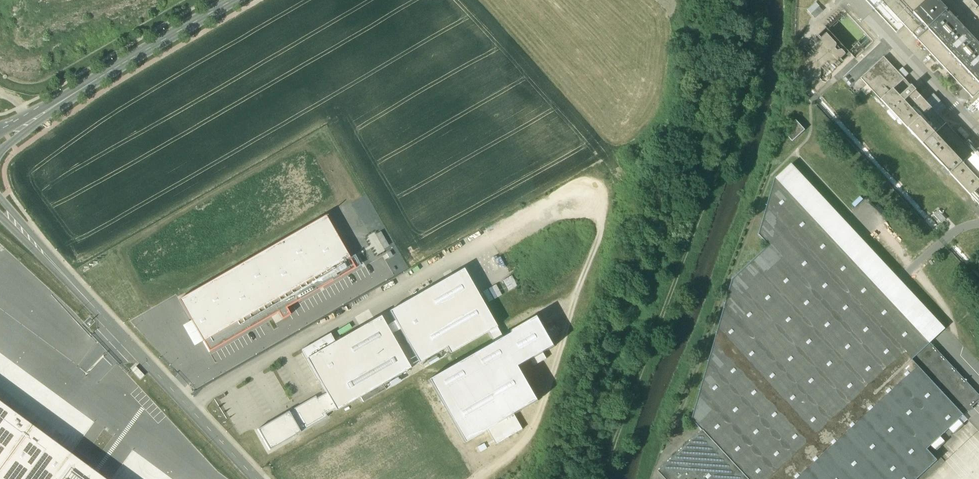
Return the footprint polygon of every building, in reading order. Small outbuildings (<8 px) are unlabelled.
[(884,0),(865,0),(896,33),(904,26),(883,3),(885,1),(884,0)] [(937,0),(884,0),(885,1),(883,3),(904,26),(913,35),(913,36),(917,41),(918,40),(973,99),(978,93),(978,45),(937,0)] [(978,45),(978,0),(937,0),(978,45)] [(815,3),(807,10),(811,14),(819,7),(815,3)] [(808,75),(839,79),(845,38),(824,35),(823,42),(810,40),(806,72),(809,72),(808,75)] [(904,79),(884,57),(861,79),(868,86),(880,75),(893,89),(904,79)] [(904,68),(899,71),(903,77),(908,74),(904,68)] [(904,79),(893,89),(880,75),(868,86),(978,205),(978,181),(963,163),(974,153),(916,91),(917,91),(912,86),(911,87),(904,79)] [(933,94),(926,101),(939,114),(946,107),(933,94)] [(969,108),(973,113),(977,109),(978,111),(978,99),(969,108)] [(807,105),(807,116),(821,116),(821,105),(807,105)] [(796,121),(783,132),(792,142),(805,131),(796,121)] [(777,177),(930,343),(944,330),(791,164),(777,177)] [(937,460),(927,449),(930,446),(935,451),(945,441),(940,437),(949,429),(953,434),(963,424),(959,420),(963,415),(912,360),(930,343),(776,178),(776,177),(759,236),(760,236),(769,246),(733,279),(733,280),(724,309),(848,440),(806,478),(917,478),(937,460)] [(325,217),(180,300),(209,352),(278,312),(283,320),(290,315),(286,308),(355,269),(325,217)] [(373,236),(381,250),(390,246),(381,231),(373,236)] [(463,269),(389,311),(395,321),(386,326),(407,361),(414,357),(419,364),(446,348),(450,355),(488,332),(497,327),(463,269)] [(512,276),(503,281),(509,291),(518,286),(512,276)] [(495,285),(483,292),(489,302),(501,295),(495,285)] [(848,440),(724,309),(693,419),(692,419),(702,431),(703,430),(748,478),(806,478),(848,440)] [(386,326),(381,316),(307,359),(326,393),(335,409),(336,411),(360,397),(383,384),(410,369),(407,361),(386,326)] [(554,347),(538,318),(503,338),(494,343),(427,382),(463,444),(488,430),(496,444),(523,429),(514,414),(538,401),(519,368),(531,361),(543,354),(554,347)] [(497,327),(488,332),(494,343),(503,338),(497,327)] [(930,343),(912,360),(963,415),(968,411),(969,412),(973,408),(972,407),(978,401),(978,395),(930,343)] [(543,354),(531,361),(534,366),(547,359),(543,354)] [(398,377),(389,382),(391,386),(400,381),(398,377)] [(383,384),(360,397),(363,402),(386,389),(383,384)] [(326,393),(317,398),(326,415),(335,409),(326,393)] [(315,396),(287,412),(299,433),(327,417),(326,415),(317,398),(315,396)] [(0,403),(0,478),(104,478),(0,403)] [(270,450),(299,433),(287,412),(258,429),(270,450)] [(703,430),(702,431),(659,472),(665,478),(748,478),(703,430)]
